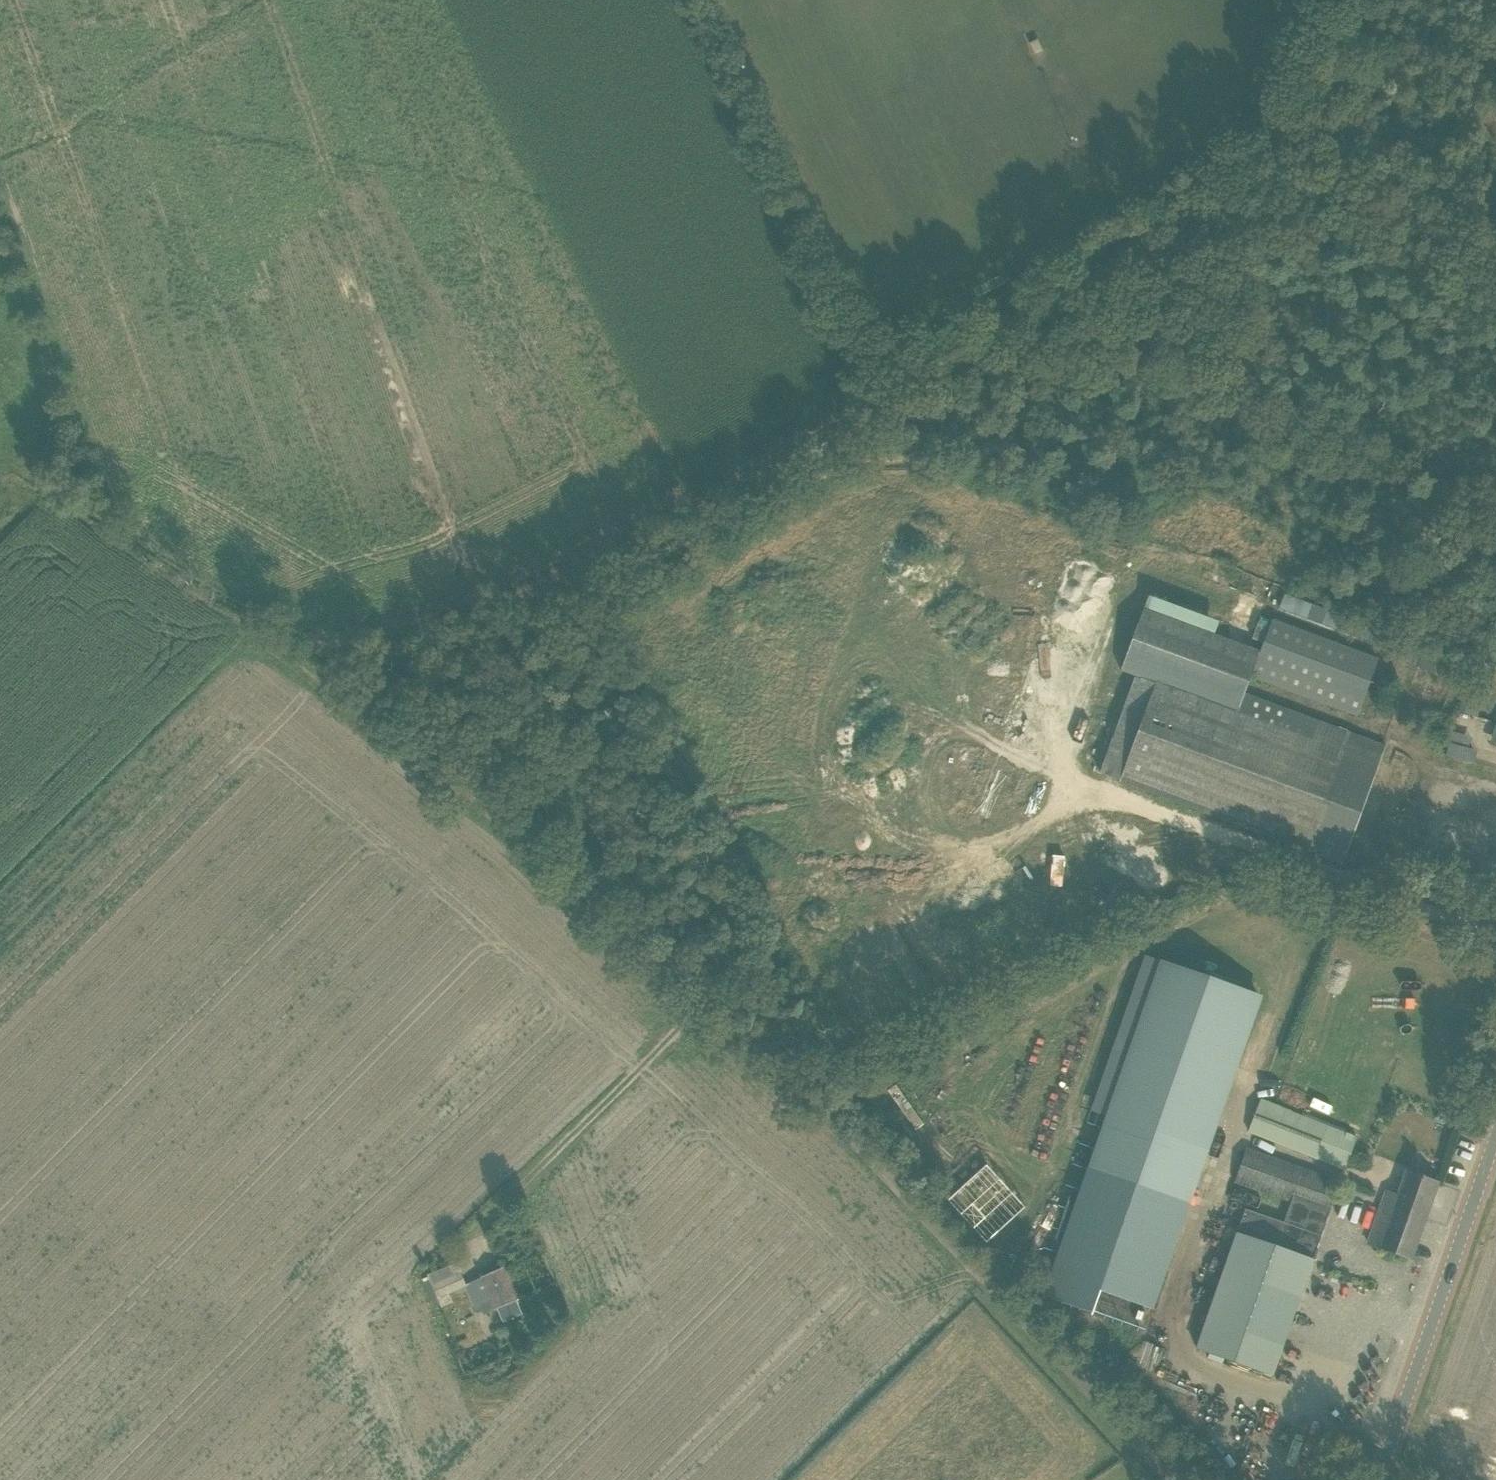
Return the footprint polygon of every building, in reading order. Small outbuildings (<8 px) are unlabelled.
[(1037,39),(1029,43),(1035,54),(1042,51),(1037,39)] [(1278,608),(1382,646),(1387,631),(1284,593),(1278,608)] [(1377,658),(1272,620),(1260,652),(1143,609),(1120,671),(1135,676),(1099,774),(1120,781),(1119,782),(1343,864),(1386,745),(1244,693),(1251,677),(1356,715),(1377,658)] [(1471,673),(1422,653),(1416,666),(1466,686),(1471,673)] [(1474,674),(1459,710),(1469,714),(1477,696),(1483,698),(1490,680),(1474,674)] [(1160,959),(1087,1167),(1190,1203),(1262,995),(1160,959)] [(1249,1132),(1345,1169),(1358,1136),(1261,1099),(1249,1132)] [(1196,1349),(1272,1375),(1340,1182),(1247,1150),(1235,1182),(1291,1202),(1284,1222),(1245,1209),(1196,1349)] [(1368,1243),(1410,1258),(1437,1183),(1406,1172),(1398,1195),(1386,1190),(1368,1243)] [(1024,1217),(985,1177),(948,1214),(987,1253),(1024,1217)] [(1366,1201),(1356,1232),(1366,1236),(1377,1205),(1366,1201)] [(456,1262),(428,1275),(438,1298),(465,1286),(466,1285),(456,1262)] [(466,1285),(465,1286),(477,1312),(483,1310),(481,1305),(491,1300),(495,1309),(497,1308),(503,1322),(522,1313),(516,1300),(517,1299),(503,1268),(466,1285)] [(1135,1366),(1157,1370),(1161,1346),(1140,1342),(1135,1366)] [(431,1415),(428,1420),(428,1425),(433,1430),(439,1429),(443,1424),(443,1418),(438,1414),(431,1415)]
